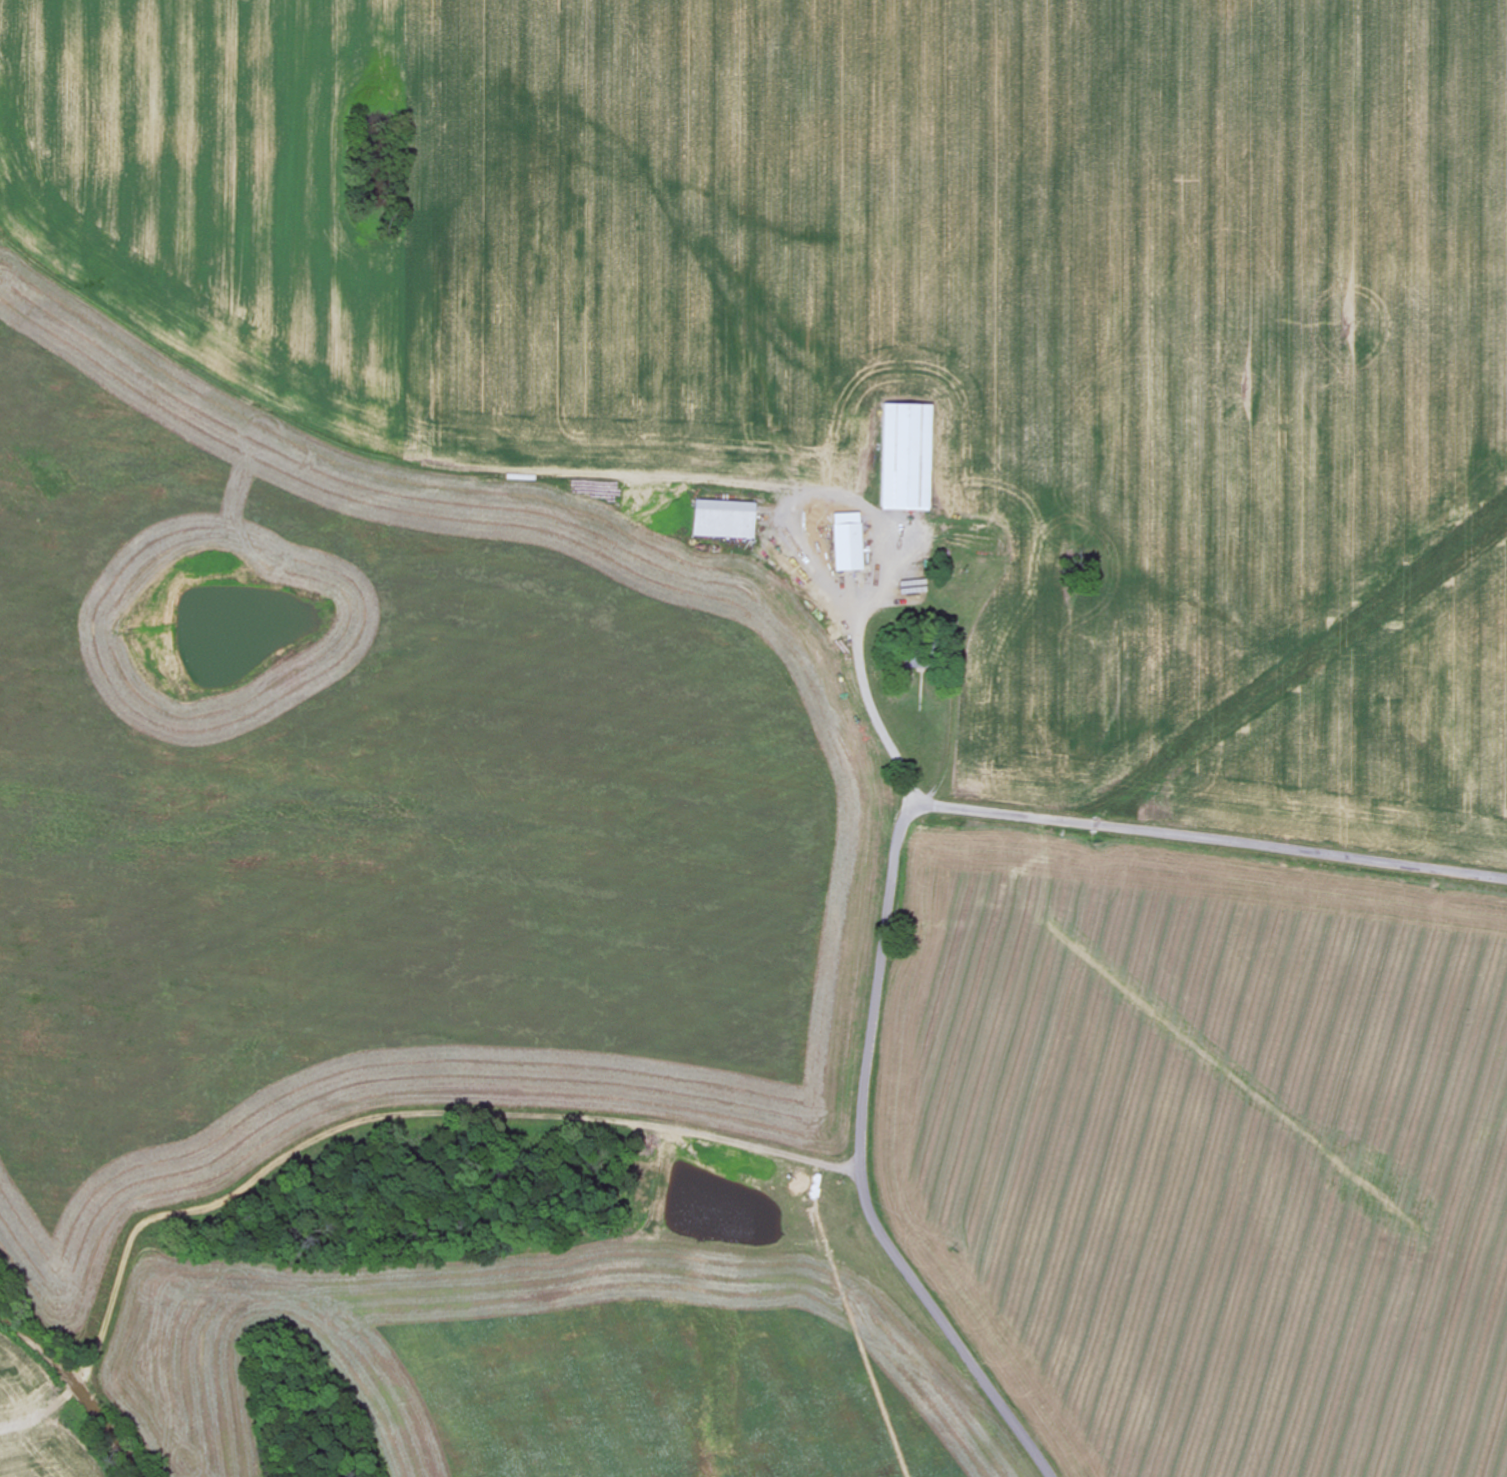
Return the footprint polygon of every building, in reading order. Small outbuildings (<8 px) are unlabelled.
[(931,406),(880,405),(878,511),(929,512),(931,406)] [(753,539),(753,503),(693,502),(692,538),(753,539)] [(834,573),(862,572),(860,525),(832,526),(834,573)]
